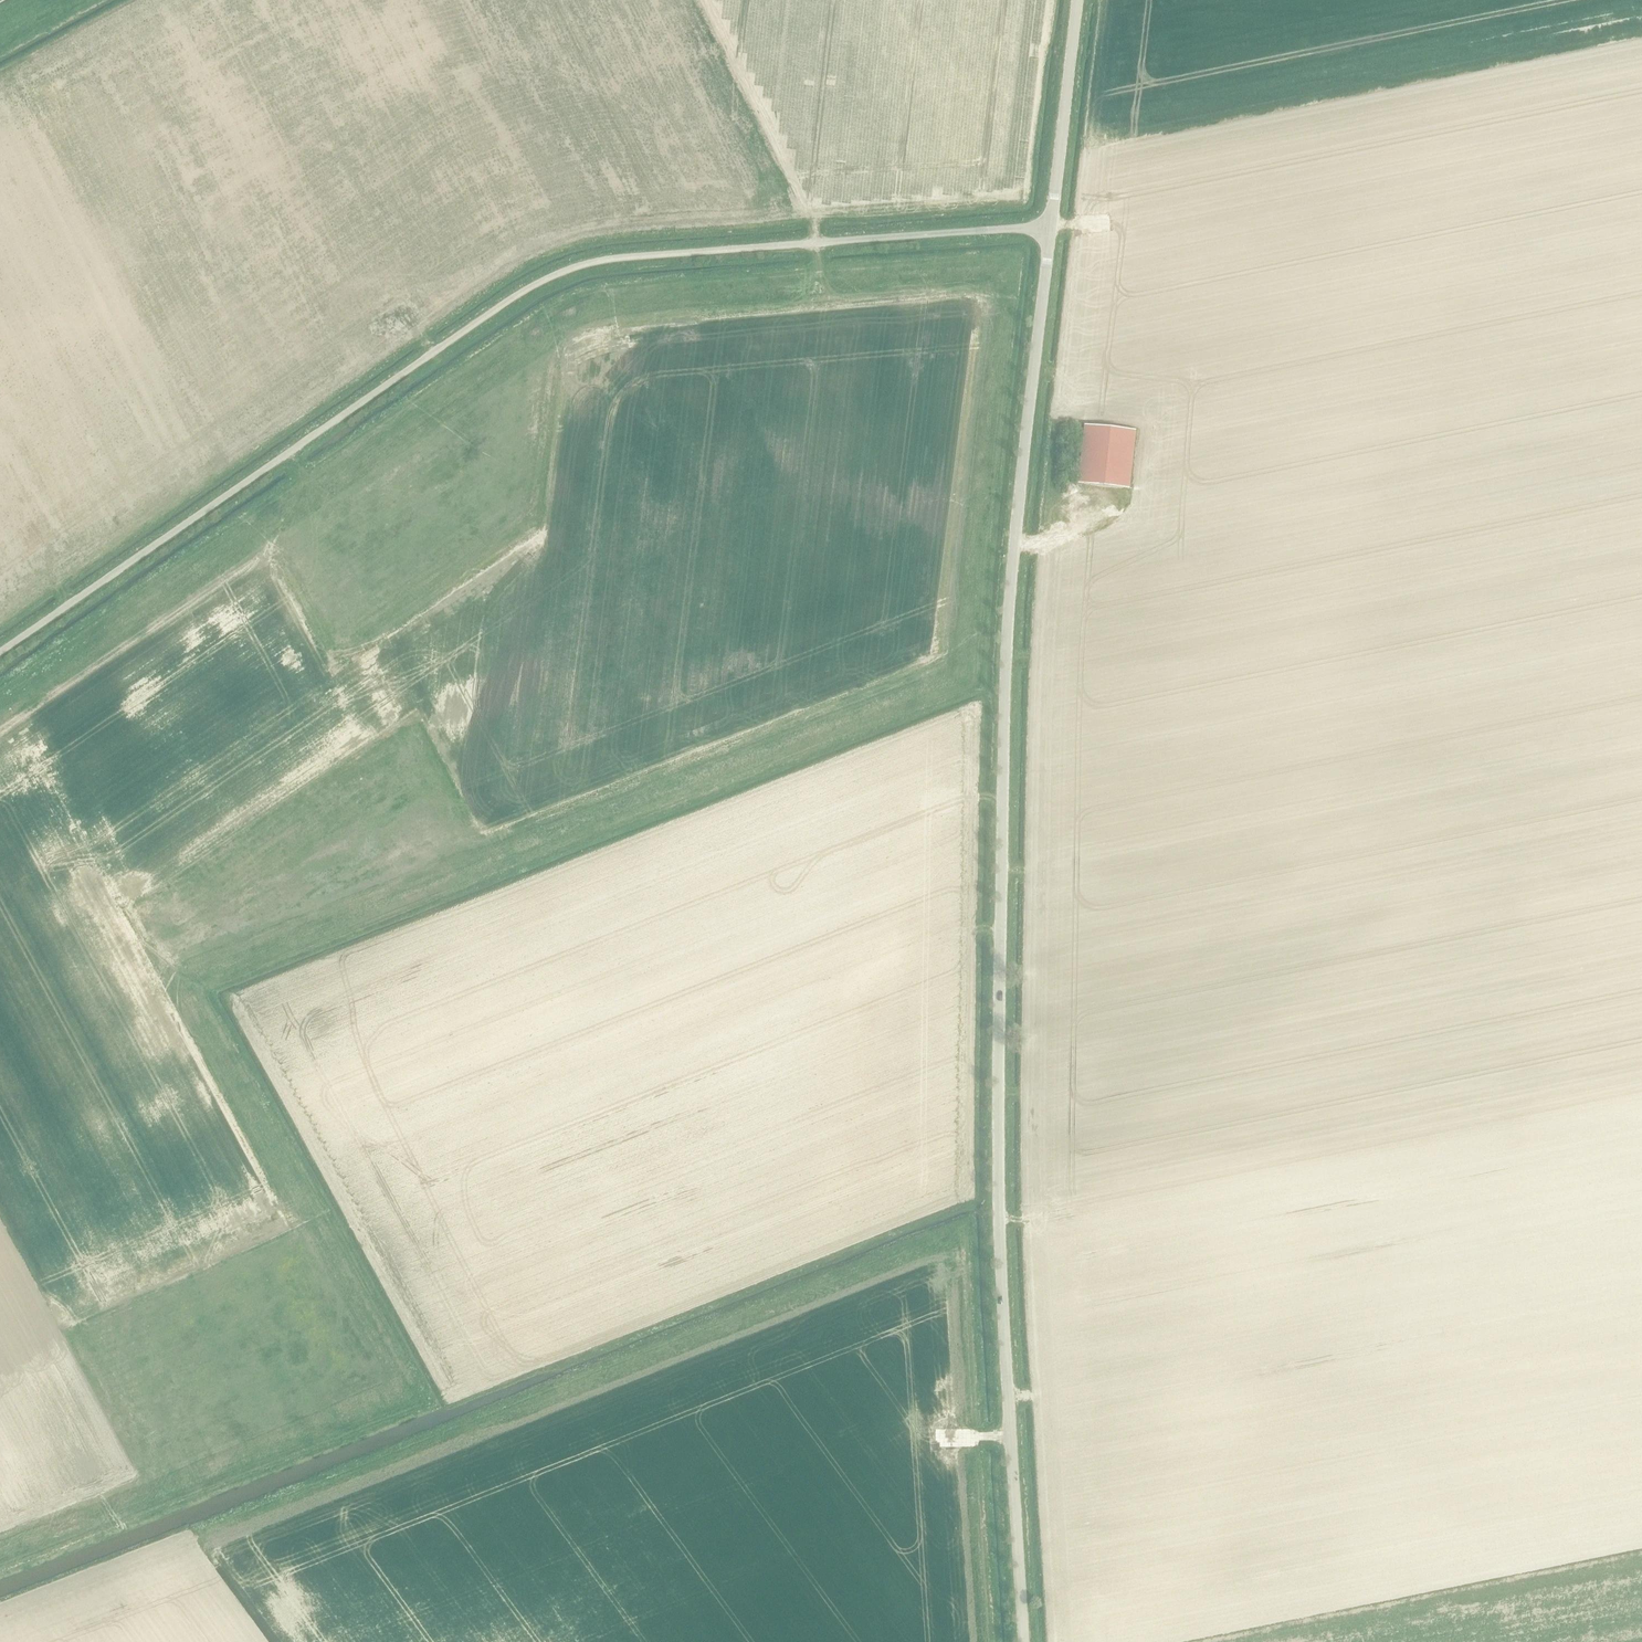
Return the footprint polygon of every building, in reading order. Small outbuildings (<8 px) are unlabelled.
[(1078,484),(1129,489),(1136,430),(1085,425),(1078,484)] [(967,1436),(966,1422),(956,1422),(956,1436),(967,1436)]
